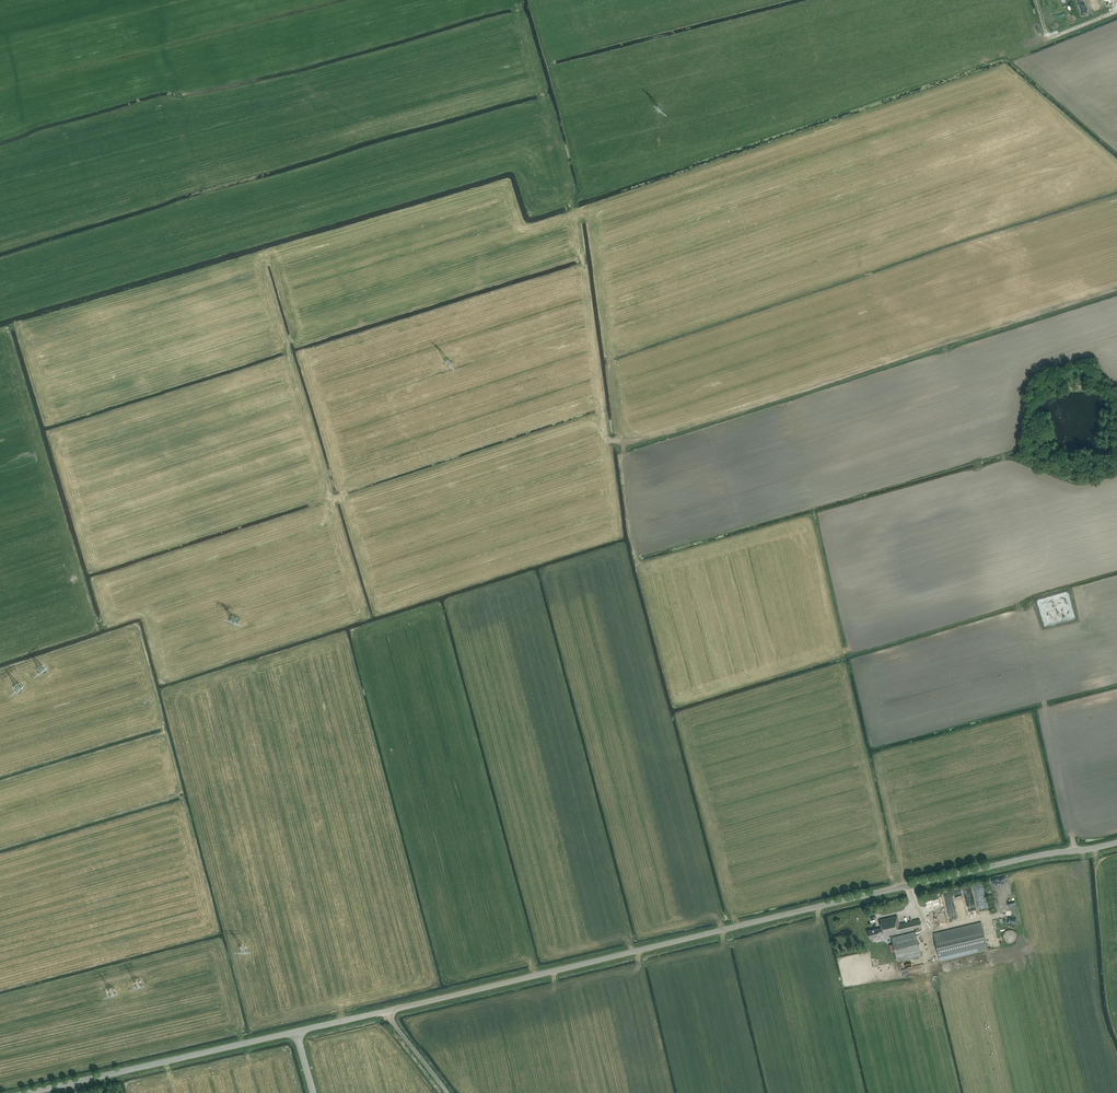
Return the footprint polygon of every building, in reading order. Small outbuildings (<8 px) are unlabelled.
[(1101,9),(1098,0),(1090,0),(1094,10),(1097,8),(1098,10),(1101,9)] [(984,882),(977,884),(981,898),(988,896),(984,882)] [(878,928),(869,930),(870,938),(871,938),(872,940),(874,941),(880,939),(880,936),(880,935),(884,934),(884,936),(922,928),(920,920),(900,924),(898,916),(881,920),(883,929),(878,930),(878,928)] [(981,922),(934,934),(940,961),(988,949),(981,922)] [(916,932),(892,937),(896,958),(897,961),(922,956),(916,932)]
